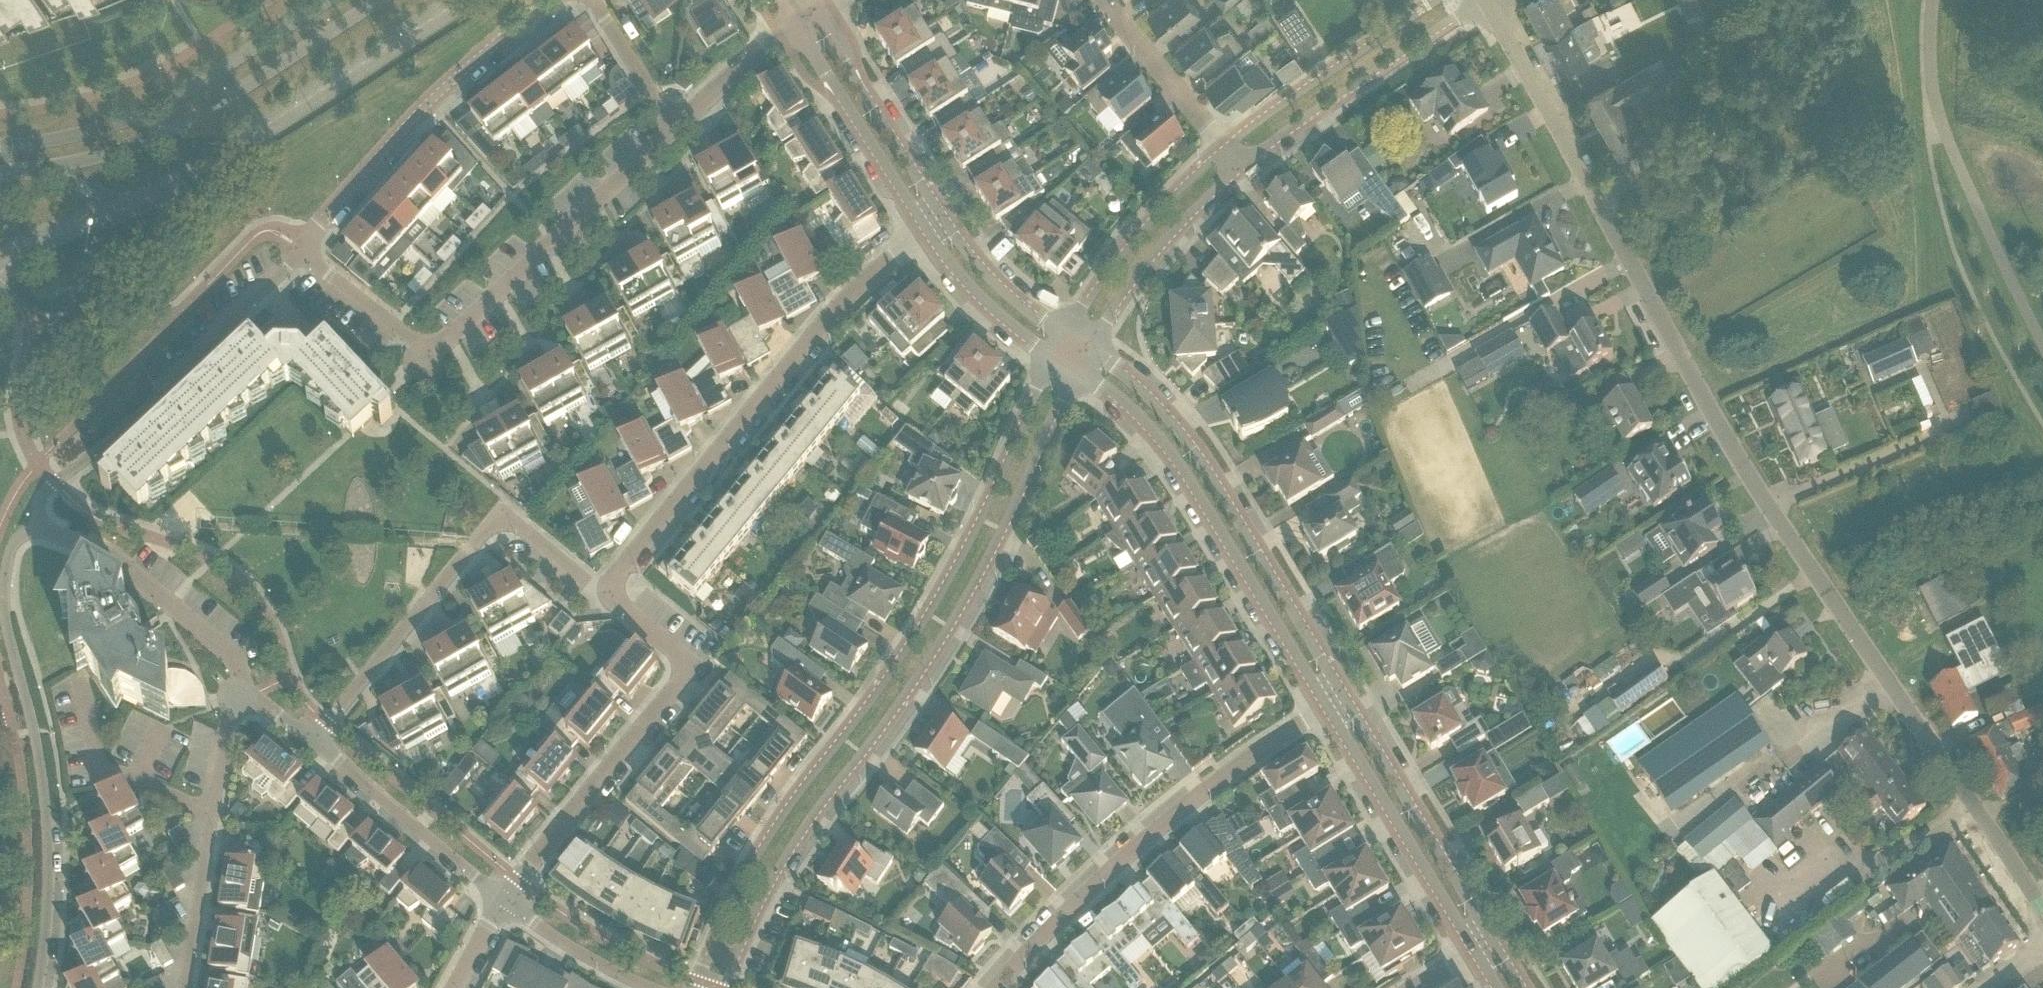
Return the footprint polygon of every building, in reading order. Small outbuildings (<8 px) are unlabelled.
[(66,0),(0,0),(0,23),(66,0)] [(640,11),(658,0),(633,0),(640,11)] [(705,17),(697,27),(708,43),(738,24),(741,29),(742,28),(724,0),(694,0),(705,17)] [(1016,0),(968,0),(967,5),(1012,16),(1016,0)] [(1012,16),(1052,27),(1059,1),(1054,0),(1016,0),(1012,16)] [(1199,12),(1189,0),(1164,0),(1148,13),(1160,27),(1158,29),(1165,37),(1175,28),(1174,27),(1178,24),(1181,27),(1199,12)] [(1234,0),(1218,0),(1224,8),(1234,0)] [(1526,5),(1543,37),(1572,21),(1567,12),(1575,8),(1571,0),(1536,0),(1526,5)] [(1701,42),(1730,28),(1717,0),(1680,0),(1701,42)] [(888,52),(925,29),(908,2),(873,24),(880,34),(876,37),(880,44),(882,43),(888,52)] [(1300,52),(1317,41),(1295,7),(1278,19),(1300,52)] [(1266,15),(1247,30),(1256,41),(1274,25),(1266,15)] [(1592,36),(1598,33),(1590,17),(1545,41),(1562,74),(1589,60),(1588,59),(1600,53),(1592,36)] [(1229,30),(1214,36),(1205,24),(1177,47),(1194,69),(1202,63),(1210,73),(1243,46),(1229,30)] [(939,37),(932,41),(925,29),(888,52),(894,62),(893,62),(897,69),(901,67),(907,76),(951,48),(944,37),(939,37)] [(1076,41),(1063,52),(1074,64),(1066,71),(1083,92),(1094,83),(1110,70),(1102,61),(1111,53),(1091,29),(1076,41)] [(592,48),(588,52),(575,36),(558,49),(581,79),(600,64),(604,70),(605,69),(592,48)] [(948,65),(958,58),(951,48),(907,76),(913,86),(909,88),(914,95),(915,95),(921,104),(958,80),(948,65)] [(564,92),(581,79),(558,49),(540,62),(564,92)] [(1296,56),(1277,69),(1286,81),(1287,81),(1303,69),(1304,69),(1296,56)] [(1255,61),(1243,71),(1234,60),(1206,83),(1225,106),(1234,98),(1243,109),(1273,83),(1255,61)] [(546,106),(564,92),(540,62),(523,75),(546,106)] [(1626,104),(1658,86),(1648,67),(1587,102),(1619,157),(1647,141),(1626,104)] [(1471,87),(1466,91),(1453,72),(1409,102),(1425,125),(1433,119),(1447,139),(1487,111),(1471,87)] [(783,77),(787,74),(787,73),(761,89),(774,110),(766,120),(782,145),(804,131),(797,120),(811,111),(811,110),(806,113),(783,77)] [(529,119),(546,106),(523,75),(506,88),(529,119)] [(1121,125),(1151,101),(1132,78),(1112,94),(1103,84),(1084,99),(1100,118),(1109,111),(1121,125)] [(940,128),(974,106),(958,80),(921,104),(927,113),(926,114),(930,121),(934,118),(940,128)] [(619,111),(637,97),(628,82),(609,97),(612,102),(619,111)] [(512,132),(529,119),(506,88),(489,101),(512,132)] [(1064,116),(1075,108),(1067,98),(1057,107),(1064,116)] [(492,147),(512,132),(489,101),(471,115),(483,131),(469,142),(486,161),(496,152),(492,147)] [(610,118),(619,111),(612,102),(603,109),(610,118)] [(1000,124),(990,131),(974,106),(940,128),(946,137),(942,140),(947,147),(948,146),(954,155),(1001,125),(1000,124)] [(600,125),(610,118),(603,109),(593,116),(600,125)] [(1168,122),(1157,130),(1148,119),(1120,142),(1136,162),(1143,156),(1152,167),(1184,141),(1176,132),(1179,129),(1173,121),(1170,124),(1168,122)] [(1007,157),(1017,151),(1001,125),(954,155),(960,165),(959,165),(963,172),(967,170),(973,179),(1007,157)] [(817,130),(822,127),(821,126),(785,150),(794,163),(806,159),(811,167),(803,177),(816,198),(840,182),(833,172),(846,164),(845,163),(840,166),(817,130)] [(585,136),(579,128),(569,135),(575,144),(585,136)] [(565,151),(575,144),(569,135),(559,143),(565,151)] [(1481,138),(1428,176),(1437,189),(1438,188),(1458,173),(1457,172),(1462,169),(1487,213),(1517,196),(1510,184),(1514,182),(1500,156),(1493,160),(1481,138)] [(1115,146),(1105,154),(1111,161),(1121,153),(1115,146)] [(744,156),(742,152),(740,147),(719,158),(743,202),(764,191),(763,190),(771,185),(752,151),(744,156)] [(434,149),(419,165),(447,191),(456,199),(460,202),(474,187),(466,180),(477,168),(478,167),(462,149),(449,162),(434,149)] [(1024,183),(1034,176),(1017,151),(1007,157),(973,179),(979,188),(975,191),(980,198),(981,197),(987,207),(1024,183)] [(1408,220),(1374,173),(1358,151),(1345,160),(1344,158),(1343,159),(1346,163),(1342,166),(1325,154),(1312,171),(1323,187),(1326,185),(1339,204),(1356,192),(1375,205),(1372,208),(1399,227),(1408,220)] [(551,162),(544,154),(535,161),(541,170),(551,162)] [(723,214),(743,202),(719,158),(699,170),(721,210),(723,214)] [(531,178),(541,170),(535,161),(524,169),(531,178)] [(1093,182),(1101,173),(1090,163),(1082,172),(1093,182)] [(433,207),(447,191),(419,165),(405,181),(433,207)] [(1034,199),(1044,193),(1034,176),(1024,183),(987,207),(993,216),(992,217),(996,224),(1000,221),(1008,234),(1039,206),(1034,199)] [(855,179),(830,197),(843,217),(835,226),(850,251),(880,232),(873,221),(880,217),(879,216),(874,219),(851,183),(856,180),(855,179)] [(418,223),(433,207),(405,181),(390,197),(418,223)] [(1295,182),(1291,184),(1289,181),(1283,187),(1270,191),(1272,196),(1269,199),(1274,205),(1270,208),(1287,228),(1279,235),(1296,255),(1306,247),(1302,241),(1305,238),(1299,219),(1312,209),(1300,194),(1295,182)] [(404,239),(404,238),(418,223),(390,197),(375,213),(404,239)] [(712,221),(720,217),(712,202),(704,207),(712,221)] [(1032,258),(1068,215),(1053,202),(1045,212),(1039,206),(1008,234),(1019,243),(1016,247),(1023,252),(1023,251),(1032,258)] [(684,207),(675,212),(699,256),(701,260),(721,249),(719,245),(717,241),(718,241),(708,223),(698,205),(697,206),(691,207),(689,204),(684,207)] [(483,223),(491,214),(483,207),(475,216),(483,223)] [(1220,257),(1219,258),(1239,281),(1243,285),(1258,272),(1254,268),(1268,257),(1277,267),(1275,268),(1290,285),(1305,272),(1252,210),(1237,223),(1234,219),(1226,225),(1230,229),(1220,238),(1231,251),(1222,259),(1220,257)] [(679,267),(699,256),(675,212),(654,223),(676,264),(677,263),(679,267)] [(404,238),(404,239),(375,213),(361,229),(399,263),(414,247),(404,238)] [(1058,276),(1092,235),(1068,215),(1032,258),(1041,265),(1040,266),(1046,272),(1049,268),(1058,276)] [(474,233),(483,223),(475,216),(466,225),(474,233)] [(719,235),(727,231),(720,217),(712,221),(719,235)] [(801,218),(794,222),(801,233),(807,228),(801,218)] [(1541,282),(1563,269),(1535,218),(1475,252),(1485,269),(1512,254),(1531,288),(1539,302),(1549,296),(1541,282)] [(361,229),(346,245),(356,255),(361,259),(358,262),(350,272),(369,287),(374,291),(374,290),(399,263),(361,229)] [(823,281),(824,280),(800,236),(777,249),(791,273),(768,286),(787,320),(810,308),(804,297),(810,291),(806,284),(820,277),(823,281)] [(462,246),(461,245),(454,239),(446,248),(454,255),(462,246)] [(744,246),(734,252),(742,265),(751,254),(749,249),(744,246)] [(445,265),(454,255),(446,248),(437,257),(445,265)] [(674,294),(654,259),(651,253),(631,265),(655,309),(675,298),(673,294),(674,294)] [(667,274),(675,270),(668,256),(660,260),(667,274)] [(1222,295),(1239,281),(1219,258),(1202,278),(1222,295)] [(1424,309),(1450,294),(1430,260),(1404,274),(1424,309)] [(635,320),(655,309),(631,265),(610,276),(633,317),(635,320)] [(675,289),(683,284),(675,270),(667,274),(675,289)] [(433,278),(432,277),(425,271),(416,280),(424,287),(433,278)] [(719,274),(713,277),(720,287),(729,281),(725,275),(719,274)] [(1172,301),(1174,330),(1213,327),(1210,297),(1206,298),(1205,290),(1191,278),(1172,301)] [(416,296),(424,287),(416,280),(408,289),(416,296)] [(784,329),(785,328),(760,284),(738,296),(750,318),(728,331),(748,368),(771,355),(765,344),(770,338),(767,332),(781,324),(784,329)] [(919,291),(915,294),(908,285),(868,320),(889,343),(931,306),(924,298),(924,297),(919,291)] [(1344,317),(1357,309),(1348,292),(1334,299),(1344,317)] [(939,313),(938,314),(931,306),(889,343),(902,358),(911,350),(919,358),(949,332),(941,323),(945,320),(939,313)] [(629,348),(610,312),(607,307),(586,318),(611,363),(631,351),(629,348)] [(623,328),(631,323),(623,309),(615,314),(623,328)] [(1363,360),(1358,310),(1357,309),(1344,317),(1344,318),(1326,329),(1350,369),(1360,362),(1363,360)] [(1595,325),(1570,339),(1554,309),(1529,323),(1547,354),(1555,349),(1572,379),(1613,356),(1595,325)] [(591,374),(611,363),(586,318),(566,330),(588,370),(589,370),(591,374)] [(631,342),(639,338),(631,323),(623,328),(631,342)] [(1206,358),(1215,357),(1213,327),(1174,330),(1177,360),(1193,377),(1206,363),(1206,358)] [(744,376),(745,376),(721,331),(698,343),(711,367),(692,385),(709,416),(731,403),(725,392),(731,386),(727,380),(742,372),(744,376)] [(1525,359),(1519,347),(1511,333),(1475,352),(1489,379),(1525,359)] [(1919,368),(1918,367),(1907,341),(1863,361),(1874,387),(1919,368)] [(278,346),(278,343),(277,343),(276,353),(268,361),(252,343),(189,401),(192,405),(184,413),(181,409),(169,420),(172,424),(163,431),(161,428),(149,439),(152,442),(143,450),(140,447),(129,458),(132,461),(123,469),(120,466),(101,484),(111,495),(112,494),(121,489),(139,509),(149,499),(152,503),(167,495),(161,488),(169,480),(172,484),(187,476),(181,469),(189,462),(193,465),(208,457),(201,450),(209,443),(213,446),(228,438),(221,432),(281,375),(295,376),(335,418),(353,437),(373,419),(381,424),(381,425),(382,426),(392,415),(327,345),(309,362),(302,354),(302,344),(301,343),(301,347),(278,346)] [(973,347),(970,351),(961,343),(936,375),(945,382),(937,392),(953,404),(988,360),(979,353),(980,352),(973,347)] [(855,347),(841,360),(854,374),(868,362),(855,347)] [(1219,393),(1250,374),(1238,354),(1208,372),(1203,376),(1219,393)] [(585,401),(565,365),(562,360),(556,364),(542,372),(567,416),(587,405),(585,401)] [(997,366),(996,367),(988,360),(953,404),(968,416),(976,407),(985,414),(1010,382),(1001,375),(1004,371),(997,366)] [(579,381),(587,377),(579,363),(571,367),(579,381)] [(833,432),(861,398),(825,369),(819,376),(829,384),(812,404),(802,396),(797,402),(833,432)] [(546,427),(567,416),(542,372),(528,380),(521,383),(544,424),(546,427)] [(1280,391),(1281,390),(1272,375),(1271,376),(1272,377),(1225,406),(1223,404),(1222,405),(1235,426),(1234,426),(1236,431),(1237,430),(1242,438),(1254,434),(1266,429),(1267,430),(1268,429),(1267,428),(1287,418),(1288,417),(1272,397),(1279,390),(1280,391)] [(587,396),(595,391),(587,377),(579,381),(587,396)] [(705,423),(706,423),(680,379),(659,391),(675,420),(653,433),(669,463),(692,451),(686,439),(692,433),(688,427),(702,419),(705,423)] [(1367,388),(1337,406),(1346,419),(1369,405),(1367,388)] [(1800,388),(1769,402),(1783,434),(1785,433),(1800,467),(1829,454),(1821,435),(1837,428),(1831,413),(1814,420),(1800,388)] [(1614,399),(1604,405),(1625,443),(1636,437),(1653,427),(1632,389),(1614,399)] [(1537,424),(1571,410),(1564,394),(1530,407),(1537,424)] [(1995,395),(1975,400),(1981,422),(2001,416),(1995,395)] [(805,466),(833,432),(797,402),(791,409),(801,417),(784,437),(775,429),(769,436),(805,466)] [(610,405),(600,410),(606,421),(616,415),(610,405)] [(1311,440),(1346,419),(1337,406),(1303,426),(1311,440)] [(884,410),(878,417),(889,428),(895,421),(884,410)] [(541,455),(521,419),(518,414),(512,417),(498,425),(522,469),(542,458),(540,455),(541,455)] [(534,435),(543,430),(535,416),(527,421),(534,435)] [(470,452),(462,459),(482,475),(486,473),(495,468),(502,481),(522,469),(498,425),(489,430),(484,433),(485,437),(481,441),(480,442),(481,443),(468,450),(470,452)] [(624,469),(616,473),(623,485),(629,496),(624,499),(630,511),(653,498),(647,487),(652,481),(649,475),(663,467),(666,471),(667,471),(657,453),(642,427),(620,439),(634,464),(624,469)] [(929,461),(934,448),(906,427),(893,443),(912,457),(909,465),(922,471),(908,499),(943,516),(960,481),(948,475),(948,473),(938,468),(938,470),(935,469),(937,464),(929,461)] [(542,449),(550,444),(543,430),(534,435),(542,449)] [(778,499),(805,466),(769,436),(764,442),(774,450),(757,471),(747,463),(742,469),(778,499)] [(864,437),(856,446),(875,461),(882,452),(864,437)] [(1104,470),(1117,455),(1098,438),(1088,450),(1084,447),(1072,462),(1075,465),(1067,475),(1096,500),(1118,482),(1104,470)] [(1305,460),(1312,456),(1304,442),(1283,455),(1287,462),(1265,475),(1275,492),(1279,490),(1288,506),(1321,486),(1305,460)] [(1670,460),(1662,448),(1628,471),(1640,489),(1642,488),(1652,502),(1651,503),(1654,508),(1691,484),(1677,463),(1672,466),(1669,460),(1670,460)] [(863,458),(855,468),(864,475),(872,465),(863,458)] [(750,532),(778,499),(742,469),(736,475),(746,484),(729,504),(720,496),(714,502),(750,532)] [(1612,471),(1574,496),(1587,516),(1625,491),(1612,471)] [(626,519),(627,518),(603,474),(581,487),(597,516),(574,528),(591,558),(614,546),(607,535),(613,529),(609,522),(624,514),(626,519)] [(1144,487),(1127,498),(1118,482),(1096,500),(1116,533),(1157,508),(1144,487)] [(1353,500),(1360,496),(1352,482),(1325,497),(1335,514),(1304,533),(1307,538),(1304,540),(1313,555),(1316,553),(1319,558),(1331,552),(1334,557),(1351,547),(1347,542),(1356,536),(1345,517),(1359,508),(1353,500)] [(832,488),(825,496),(834,504),(841,495),(832,488)] [(860,488),(857,495),(868,501),(872,494),(860,488)] [(533,518),(543,506),(537,494),(524,510),(533,518)] [(892,521),(899,508),(877,496),(865,519),(881,527),(883,533),(875,548),(913,568),(917,559),(921,559),(924,556),(925,551),(923,548),(928,539),(892,521)] [(723,565),(750,532),(714,502),(709,509),(719,517),(702,537),(692,529),(687,536),(723,565)] [(1708,512),(1703,504),(1660,532),(1662,534),(1663,533),(1674,550),(1672,551),(1684,569),(1717,547),(1710,537),(1720,530),(1717,526),(1720,523),(1712,510),(1708,512)] [(1140,519),(1157,508),(1116,533),(1105,539),(1125,555),(1127,554),(1134,566),(1135,565),(1176,540),(1164,520),(1147,530),(1140,519)] [(1396,538),(1416,525),(1408,512),(1388,524),(1396,538)] [(793,518),(789,524),(797,530),(801,525),(793,518)] [(1406,549),(1423,538),(1418,525),(1399,537),(1406,549)] [(1035,551),(1046,542),(1039,533),(1028,542),(1026,542),(1027,543),(1034,551),(1033,552),(1034,553),(1035,552),(1035,551)] [(869,573),(875,562),(827,534),(819,548),(847,565),(844,571),(848,581),(842,591),(832,586),(823,599),(841,612),(844,614),(851,602),(885,622),(902,593),(869,573)] [(695,599),(723,565),(687,536),(681,542),(691,550),(674,571),(665,563),(659,570),(695,599)] [(1160,551),(1177,541),(1176,540),(1135,565),(1155,598),(1196,573),(1184,552),(1167,563),(1160,551)] [(1048,569),(1056,563),(1045,546),(1036,551),(1048,569)] [(1403,577),(1405,570),(1391,547),(1365,563),(1372,574),(1337,595),(1359,631),(1399,607),(1387,587),(1403,577)] [(1064,565),(1052,572),(1060,584),(1072,576),(1064,565)] [(1662,598),(1674,617),(1698,601),(1715,628),(1730,618),(1729,617),(1729,618),(1727,615),(1756,595),(1746,581),(1740,571),(1733,575),(1730,571),(1731,570),(1730,569),(1703,587),(1695,576),(1662,598)] [(126,593),(103,580),(87,571),(62,619),(74,619),(77,671),(87,665),(116,708),(122,698),(169,721),(168,664),(144,658),(145,655),(145,649),(145,643),(143,638),(141,633),(137,628),(133,624),(129,621),(124,619),(119,617),(126,593)] [(1179,584),(1196,573),(1155,598),(1175,630),(1216,605),(1203,585),(1186,595),(1179,584)] [(1948,576),(1920,591),(1921,593),(1938,626),(1975,607),(1971,599),(1959,605),(1953,593),(1952,591),(1955,589),(1953,585),(1948,576)] [(1643,609),(1670,591),(1660,577),(1634,594),(1643,609)] [(515,587),(514,585),(512,580),(491,592),(516,636),(536,624),(532,617),(552,605),(524,582),(523,582),(515,587)] [(746,588),(737,599),(746,607),(756,596),(746,588)] [(1030,588),(1027,595),(1016,588),(1006,604),(1009,606),(993,632),(1025,651),(1026,648),(1036,654),(1057,618),(1048,612),(1050,609),(1041,604),(1045,597),(1030,588)] [(496,647),(516,636),(491,592),(471,603),(493,644),(494,644),(496,647)] [(841,612),(823,599),(817,596),(808,609),(818,615),(814,620),(821,634),(811,649),(849,674),(868,646),(833,624),(841,612)] [(1079,639),(1091,630),(1071,603),(1059,612),(1079,639)] [(1199,616),(1216,606),(1216,605),(1175,630),(1194,663),(1235,638),(1223,617),(1206,628),(1199,616)] [(1382,642),(1368,651),(1379,668),(1381,667),(1390,681),(1396,678),(1402,689),(1430,672),(1423,661),(1424,660),(1426,658),(1440,650),(1422,621),(1406,631),(1384,644),(1382,642)] [(718,622),(708,626),(723,639),(730,631),(718,622)] [(571,632),(565,639),(573,645),(581,634),(574,628),(571,632)] [(790,631),(783,642),(797,649),(803,638),(790,631)] [(1781,641),(1773,631),(1742,656),(1758,677),(1760,675),(1772,691),(1787,679),(1784,675),(1807,657),(1790,635),(1781,641)] [(1948,677),(1930,686),(1952,729),(1970,720),(1977,716),(1965,695),(1962,688),(1976,681),(1987,675),(1993,672),(1985,656),(1981,647),(1972,631),(1966,635),(1966,634),(1947,644),(1961,670),(1959,671),(1955,673),(1948,677)] [(490,675),(470,639),(467,634),(461,637),(447,645),(471,689),(492,678),(490,675)] [(484,655),(492,650),(484,636),(476,641),(484,655)] [(1225,645),(1236,638),(1235,638),(1194,663),(1180,671),(1194,693),(1208,685),(1214,695),(1238,681),(1238,680),(1255,671),(1243,650),(1232,656),(1225,645)] [(799,672),(807,661),(779,640),(771,651),(772,661),(785,671),(783,673),(784,682),(787,684),(777,698),(812,723),(832,696),(799,672)] [(451,701),(471,689),(447,645),(426,657),(449,697),(451,701)] [(1601,680),(1643,657),(1636,645),(1595,669),(1601,680)] [(660,670),(661,669),(637,649),(619,671),(607,667),(591,686),(611,703),(619,693),(632,704),(633,703),(629,699),(656,666),(660,670)] [(492,669),(500,664),(492,650),(484,655),(492,669)] [(1463,657),(1458,659),(1455,654),(1434,667),(1442,679),(1467,664),(1463,657)] [(1020,662),(1014,673),(985,655),(960,697),(990,714),(1003,693),(1022,704),(1033,685),(1041,689),(1048,678),(1020,662)] [(1112,663),(1103,669),(1107,675),(1114,675),(1119,672),(1112,663)] [(1619,715),(1668,680),(1657,665),(1608,700),(1619,715)] [(175,672),(176,703),(201,702),(200,671),(175,672)] [(759,718),(769,706),(731,675),(713,696),(715,697),(706,708),(729,728),(746,708),(759,718)] [(1262,682),(1245,693),(1238,681),(1214,695),(1234,728),(1245,721),(1248,725),(1264,715),(1262,711),(1275,703),(1262,682)] [(512,686),(508,688),(515,700),(520,693),(523,690),(519,687),(512,686)] [(446,728),(426,692),(423,687),(417,691),(403,699),(427,743),(447,731),(445,728),(446,728)] [(440,708),(448,704),(440,690),(432,694),(440,708)] [(621,717),(605,704),(588,690),(567,715),(555,706),(539,725),(571,751),(579,741),(592,752),(593,751),(589,748),(616,715),(620,718),(621,717)] [(1143,729),(1155,719),(1134,690),(1108,711),(1119,725),(1114,729),(1127,746),(1117,754),(1134,776),(1133,777),(1140,785),(1141,784),(1145,788),(1173,765),(1143,729)] [(1474,723),(1455,692),(1447,690),(1424,705),(1428,711),(1413,720),(1418,728),(1416,739),(1426,741),(1431,750),(1437,747),(1438,748),(1442,745),(1441,744),(1465,729),(1474,744),(1490,734),(1480,719),(1474,723)] [(2003,690),(1983,699),(1990,716),(2010,707),(2003,690)] [(1672,812),(1768,745),(1736,698),(1639,764),(1672,812)] [(387,719),(372,727),(381,743),(391,751),(402,745),(407,754),(427,743),(403,699),(382,710),(385,715),(387,719)] [(447,722),(456,718),(448,704),(440,708),(447,722)] [(1510,708),(1508,715),(1512,721),(1523,715),(1516,704),(1510,708)] [(790,759),(807,738),(769,706),(759,718),(772,729),(755,749),(779,768),(788,757),(790,759)] [(2008,721),(2002,724),(2010,739),(2042,726),(2042,727),(2042,706),(2008,721)] [(713,748),(729,728),(706,708),(697,719),(695,718),(678,738),(716,770),(726,758),(713,748)] [(1098,769),(1107,762),(1067,714),(1059,723),(1069,736),(1061,742),(1089,775),(1073,788),(1070,784),(1061,792),(1069,803),(1073,799),(1097,828),(1126,803),(1098,769)] [(944,770),(968,735),(938,715),(914,750),(944,770)] [(1490,734),(1485,737),(1494,751),(1495,753),(1501,749),(1532,730),(1523,715),(1512,721),(1491,734),(1490,734)] [(1170,739),(1180,738),(1178,725),(1169,726),(1170,739)] [(2019,745),(2009,751),(1994,726),(1968,742),(2002,800),(2029,784),(2017,764),(2027,758),(2019,745)] [(1863,786),(1891,764),(1865,731),(1837,753),(1863,786)] [(707,781),(716,770),(678,738),(661,759),(663,760),(654,771),(678,791),(694,771),(707,781)] [(580,767),(580,766),(547,739),(539,749),(538,750),(533,746),(521,761),(525,765),(518,774),(518,775),(511,783),(531,800),(539,790),(551,801),(552,800),(548,797),(576,763),(580,767)] [(1019,771),(1029,758),(1001,739),(992,753),(1010,765),(1018,770),(1019,771)] [(269,740),(242,773),(253,783),(252,790),(262,798),(268,794),(287,810),(290,807),(303,790),(294,782),(305,769),(304,768),(300,773),(267,745),(270,741),(269,740)] [(478,744),(472,751),(479,757),(485,750),(478,744)] [(770,780),(779,768),(755,749),(739,769),(726,758),(716,770),(755,801),(772,781),(770,780)] [(1312,757),(1309,759),(1306,754),(1282,769),(1278,763),(1261,773),(1271,790),(1262,797),(1260,802),(1269,817),(1304,796),(1297,785),(1317,773),(1315,769),(1318,767),(1312,757)] [(468,757),(456,770),(467,779),(478,765),(468,757)] [(1497,800),(1505,795),(1483,758),(1452,777),(1459,789),(1456,791),(1464,803),(1467,802),(1474,814),(1483,809),(1484,811),(1498,803),(1497,800)] [(1897,829),(1925,806),(1891,764),(1863,786),(1871,796),(1858,805),(1868,818),(1881,808),(1897,829)] [(1010,765),(1004,772),(1011,778),(1018,770),(1010,765)] [(1810,814),(1839,790),(1820,766),(1792,790),(1809,812),(1810,814)] [(738,822),(755,801),(716,770),(707,781),(720,792),(703,812),(727,831),(736,820),(738,822)] [(661,811),(678,791),(654,771),(645,782),(643,781),(626,802),(664,833),(674,821),(661,811)] [(1040,782),(1032,774),(1025,774),(1025,789),(1039,789),(1040,782)] [(448,781),(440,791),(450,799),(458,790),(448,781)] [(318,788),(322,784),(321,783),(293,816),(310,830),(318,820),(336,835),(328,845),(338,853),(355,833),(345,825),(356,812),(355,811),(351,815),(318,788)] [(921,789),(912,802),(891,786),(873,809),(907,835),(919,820),(928,827),(944,806),(921,789)] [(1052,815),(1062,807),(1043,786),(1027,801),(1045,821),(1025,839),(1052,869),(1079,845),(1052,815)] [(144,826),(122,787),(101,798),(99,799),(100,800),(107,829),(107,830),(115,825),(123,840),(124,839),(145,827),(144,826)] [(535,810),(507,787),(478,822),(506,845),(511,850),(512,849),(508,845),(535,812),(539,816),(540,815),(535,810)] [(1524,817),(1549,802),(1540,788),(1516,802),(1524,817)] [(1799,819),(1809,812),(1792,790),(1752,823),(1775,852),(1792,838),(1787,833),(1801,821),(1799,819)] [(1337,800),(1334,801),(1331,795),(1310,807),(1304,796),(1269,817),(1278,832),(1283,833),(1294,827),(1300,838),(1345,811),(1343,809),(1337,800)] [(1751,822),(1736,802),(1686,842),(1702,862),(1751,822)] [(687,832),(674,821),(664,833),(682,848),(683,849),(697,860),(702,865),(720,844),(718,842),(719,841),(721,843),(728,834),(726,833),(727,831),(703,812),(697,807),(686,820),(693,825),(687,832)] [(1351,823),(1346,813),(1345,811),(1300,838),(1307,849),(1297,855),(1296,861),(1305,875),(1339,854),(1333,844),(1353,831),(1349,825),(1351,823)] [(1234,837),(1247,829),(1239,816),(1226,824),(1234,837)] [(1234,837),(1226,824),(1222,817),(1215,823),(1216,825),(1206,833),(1203,830),(1180,849),(1183,853),(1183,852),(1204,877),(1205,877),(1226,859),(1251,890),(1262,882),(1241,848),(1234,837)] [(1499,837),(1488,844),(1505,872),(1517,866),(1518,867),(1535,857),(1541,854),(1539,851),(1547,846),(1539,832),(1531,837),(1520,818),(1514,822),(1497,832),(1499,837)] [(642,838),(647,831),(636,822),(631,829),(642,838)] [(1751,823),(1704,862),(1714,875),(1699,887),(1650,924),(1699,987),(1728,987),(1773,953),(1737,906),(1740,904),(1738,901),(1737,896),(1751,884),(1733,862),(1737,859),(1751,876),(1777,855),(1751,823)] [(124,839),(123,840),(115,825),(107,830),(107,829),(93,837),(93,838),(101,867),(109,863),(117,877),(118,877),(139,865),(138,864),(124,839)] [(370,830),(373,826),(372,825),(345,858),(358,869),(368,862),(387,878),(380,887),(390,895),(406,875),(396,867),(407,854),(406,853),(403,858),(370,830)] [(1247,829),(1234,837),(1241,848),(1254,841),(1247,829)] [(652,847),(658,840),(647,831),(642,838),(652,847)] [(1006,862),(1016,851),(995,831),(978,848),(978,854),(984,860),(984,867),(991,875),(981,885),(1010,913),(1033,889),(1006,862)] [(865,844),(858,855),(841,844),(818,880),(837,893),(840,889),(850,896),(863,876),(877,885),(892,862),(865,844)] [(599,859),(597,858),(582,845),(555,878),(575,893),(599,859)] [(665,845),(659,852),(670,861),(676,854),(665,845)] [(1974,881),(1976,880),(1951,845),(1918,869),(1916,867),(1886,889),(1898,905),(1873,923),(1878,931),(1923,899),(1955,943),(1996,914),(1996,913),(1997,912),(1974,881)] [(682,848),(678,853),(681,854),(678,861),(679,861),(692,867),(695,862),(697,860),(683,849),(682,848)] [(1205,877),(1204,877),(1183,852),(1183,853),(1172,861),(1169,858),(1146,877),(1153,884),(1172,907),(1173,906),(1194,889),(1217,917),(1229,906),(1205,877)] [(259,914),(268,857),(243,853),(241,866),(231,864),(224,863),(224,864),(229,865),(222,907),(217,907),(217,908),(224,909),(259,914)] [(1372,858),(1370,859),(1366,853),(1346,865),(1339,854),(1305,875),(1313,890),(1319,891),(1329,885),(1336,896),(1380,869),(1379,867),(1372,858)] [(1571,874),(1579,869),(1570,854),(1545,869),(1552,879),(1529,893),(1531,897),(1523,902),(1530,912),(1527,914),(1534,927),(1537,925),(1544,935),(1566,922),(1568,925),(1585,915),(1578,904),(1573,907),(1571,903),(1569,904),(1559,887),(1569,881),(1571,874)] [(595,907),(617,871),(599,859),(575,893),(595,907)] [(716,880),(701,867),(695,862),(692,867),(686,874),(707,891),(716,880)] [(118,877),(117,877),(109,863),(101,867),(87,875),(87,876),(95,904),(95,905),(103,900),(111,915),(112,915),(132,903),(118,877)] [(960,903),(970,892),(940,865),(924,884),(949,908),(951,907),(955,911),(939,928),(942,930),(936,941),(950,949),(953,946),(967,959),(972,953),(975,955),(984,945),(981,943),(992,932),(960,903)] [(174,893),(186,887),(174,866),(163,872),(174,893)] [(421,873),(425,869),(424,868),(396,901),(409,911),(420,905),(427,910),(422,922),(441,938),(458,918),(448,910),(459,897),(458,896),(454,900),(421,873)] [(1386,882),(1381,872),(1380,869),(1336,896),(1342,907),(1332,913),(1331,919),(1340,933),(1374,912),(1368,902),(1388,889),(1384,883),(1386,882)] [(918,870),(914,875),(914,881),(919,886),(927,877),(918,870)] [(615,919),(636,882),(617,871),(595,907),(615,919)] [(1269,896),(1289,885),(1282,873),(1263,885),(1269,896)] [(310,902),(316,895),(301,881),(295,889),(310,902)] [(636,930),(655,892),(636,882),(615,919),(636,930)] [(1173,906),(1172,907),(1153,884),(1142,893),(1139,889),(1117,908),(1142,938),(1164,920),(1187,948),(1199,938),(1173,906)] [(1276,908),(1295,897),(1289,885),(1269,896),(1276,908)] [(658,940),(675,901),(655,892),(636,930),(658,940)] [(112,915),(111,915),(103,900),(95,905),(95,904),(80,912),(81,913),(89,942),(89,943),(97,938),(105,953),(105,952),(126,940),(112,915)] [(686,951),(700,911),(675,901),(658,940),(686,951)] [(830,925),(836,912),(810,901),(805,913),(830,925)] [(169,931),(180,925),(168,904),(157,910),(169,931)] [(1142,938),(1117,908),(1094,927),(1097,930),(1087,939),(1111,969),(1126,987),(1145,987),(1143,986),(1144,985),(1121,956),(1142,938)] [(1407,916),(1405,918),(1401,911),(1381,923),(1374,912),(1340,933),(1349,948),(1354,949),(1364,943),(1371,954),(1415,927),(1414,925),(1407,916)] [(1997,915),(1998,914),(1997,912),(1996,913),(1996,914),(1955,943),(1968,934),(1991,966),(2019,946),(1997,915)] [(207,969),(207,970),(249,977),(252,960),(241,955),(242,946),(254,944),(258,920),(233,915),(231,928),(214,925),(214,927),(219,927),(212,970),(207,969)] [(856,932),(860,923),(847,917),(843,925),(856,932)] [(278,931),(282,923),(271,918),(267,925),(278,931)] [(1252,933),(1260,927),(1253,919),(1245,926),(1252,933)] [(1850,922),(1817,933),(1823,952),(1856,941),(1850,922)] [(868,938),(872,930),(860,923),(856,932),(868,938)] [(1250,935),(1252,933),(1245,926),(1234,936),(1240,943),(1250,935)] [(1265,935),(1266,934),(1260,927),(1252,933),(1250,935),(1256,942),(1265,935)] [(1421,940),(1417,930),(1415,927),(1371,954),(1386,979),(1403,968),(1399,962),(1423,948),(1419,941),(1421,940)] [(1246,950),(1256,942),(1250,935),(1240,943),(1246,950)] [(1265,935),(1256,942),(1263,951),(1272,944),(1265,935)] [(105,953),(97,938),(89,943),(89,942),(74,950),(75,951),(83,980),(91,976),(97,987),(126,987),(105,952),(105,953)] [(1111,969),(1087,939),(1064,958),(1067,962),(1057,971),(1071,987),(1091,987),(1090,987),(1111,969)] [(902,955),(906,947),(894,941),(890,949),(902,955)] [(162,969),(174,962),(162,942),(151,948),(162,969)] [(388,953),(373,942),(359,953),(371,967),(357,979),(351,972),(336,984),(339,987),(418,987),(388,953)] [(1933,968),(1922,955),(1912,942),(1853,987),(1907,987),(1933,968)] [(530,952),(508,943),(492,972),(510,981),(507,987),(538,987),(545,976),(533,970),(539,961),(529,955),(530,952)] [(812,950),(793,944),(781,984),(793,987),(808,987),(821,953),(812,950)] [(1605,960),(1597,945),(1562,966),(1576,987),(1596,987),(1615,976),(1623,987),(1627,987),(1649,974),(1641,959),(1635,963),(1629,951),(1619,957),(1617,953),(1605,960)] [(1319,958),(1325,953),(1319,946),(1302,956),(1324,985),(1334,977),(1319,958)] [(915,961),(919,953),(906,947),(902,955),(915,961)] [(1932,947),(1922,955),(1933,968),(1942,961),(1932,947)] [(1201,956),(1200,963),(1206,970),(1216,961),(1207,951),(1201,956)] [(843,962),(821,953),(808,987),(832,987),(843,962)] [(947,953),(943,961),(956,968),(960,960),(947,953)] [(956,968),(943,961),(932,954),(923,970),(950,987),(960,971),(956,968)] [(1228,976),(1237,968),(1231,960),(1221,968),(1228,976)] [(864,971),(843,962),(832,987),(857,987),(869,964),(868,964),(864,971)] [(890,975),(869,964),(857,987),(883,987),(890,975)] [(1218,984),(1228,976),(1221,968),(1212,976),(1218,984)] [(1962,987),(1947,968),(1934,978),(1942,987),(1961,987),(1962,987)] [(1306,970),(1289,983),(1293,987),(1320,987),(1306,970)] [(1057,971),(1036,987),(1071,987),(1057,971)] [(571,978),(561,973),(556,982),(545,976),(538,987),(591,987),(572,975),(571,978)] [(891,976),(890,975),(883,987),(894,987),(887,984),(891,976)] [(91,976),(83,980),(68,987),(97,987),(91,976)] [(248,982),(223,978),(221,987),(247,987),(248,982)] [(156,979),(145,986),(146,987),(161,987),(156,979)]
